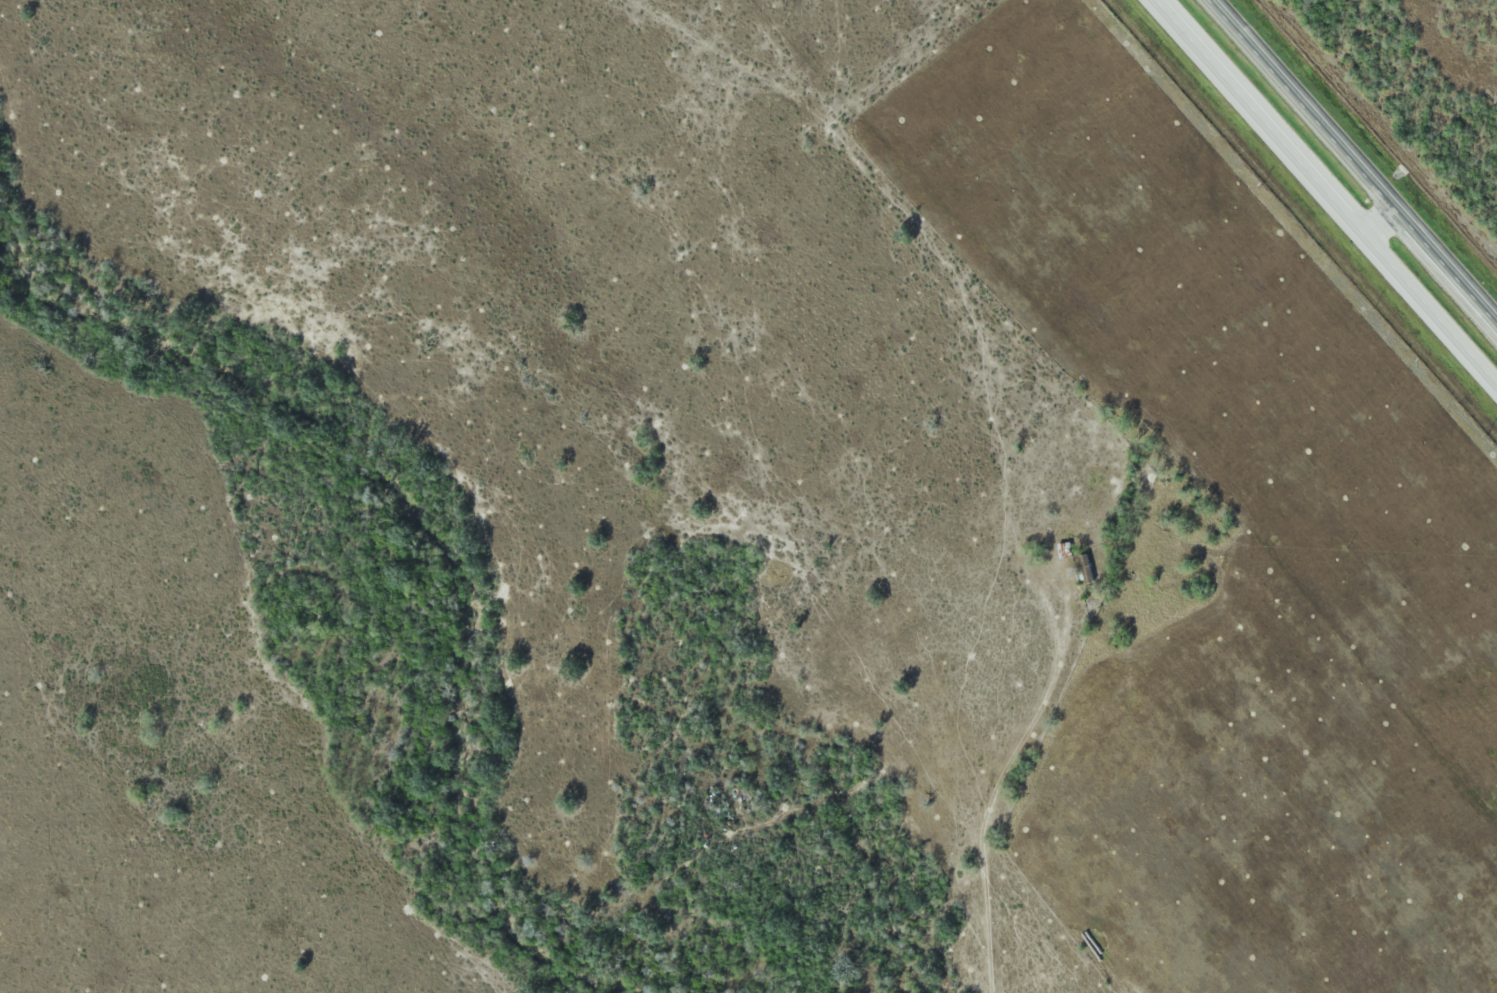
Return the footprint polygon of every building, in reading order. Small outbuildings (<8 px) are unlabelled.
[(1097,582),(1089,554),(1080,557),(1088,584),(1097,582)]
